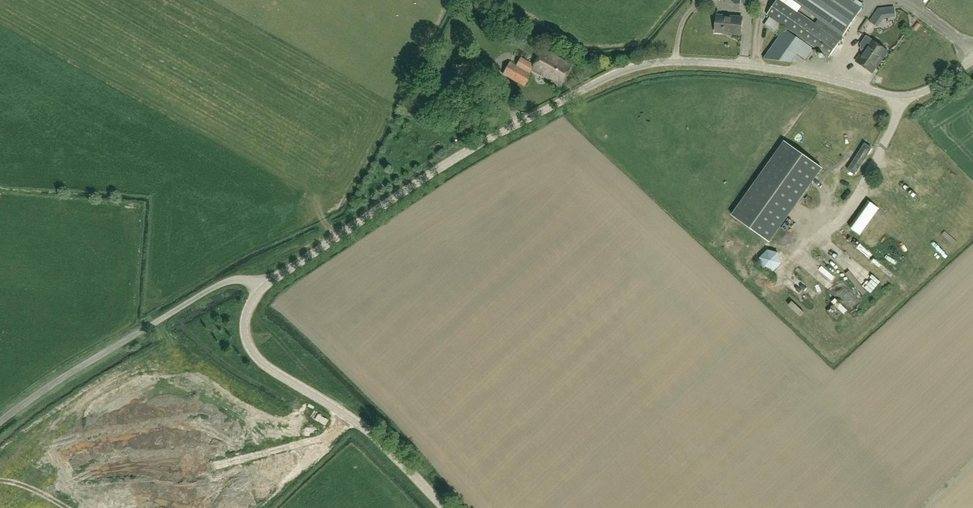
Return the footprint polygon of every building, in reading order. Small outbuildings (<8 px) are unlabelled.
[(803,14),(782,0),(777,0),(767,14),(791,31),(829,57),(840,41),(839,40),(815,23),(803,14)] [(815,23),(839,40),(862,8),(849,0),(791,0),(818,18),(815,23)] [(878,8),(870,22),(877,27),(883,18),(895,17),(894,7),(878,8)] [(717,15),(715,33),(740,35),(742,18),(717,15)] [(813,48),(805,42),(786,28),(764,59),(791,63),(797,54),(805,59),(813,48)] [(860,44),(865,48),(856,61),(873,73),(888,52),(871,40),(866,36),(860,44)] [(560,85),(571,65),(542,50),(531,69),(560,85)] [(530,75),(509,63),(504,73),(524,85),(530,75)] [(483,108),(489,103),(483,96),(477,101),(483,108)] [(784,141),(731,215),(769,241),(821,168),(784,141)] [(864,143),(847,170),(855,175),(872,149),(864,143)] [(935,159),(943,152),(937,145),(929,153),(935,159)] [(961,164),(952,169),(957,177),(965,172),(961,164)] [(962,212),(968,206),(958,195),(951,200),(962,212)] [(868,201),(849,227),(860,235),(879,209),(868,201)] [(950,203),(945,208),(951,215),(957,210),(950,203)] [(937,218),(931,223),(939,231),(945,226),(937,218)] [(907,222),(898,231),(904,237),(913,228),(907,222)] [(923,233),(936,242),(941,236),(928,226),(923,233)] [(785,248),(788,253),(808,237),(805,233),(785,248)] [(759,259),(775,270),(784,258),(779,255),(781,252),(770,244),(759,259)] [(886,269),(890,265),(883,258),(879,262),(886,269)] [(865,264),(859,271),(874,284),(880,277),(865,264)] [(839,297),(832,304),(840,312),(847,304),(839,297)] [(866,320),(876,308),(872,305),(862,317),(866,320)]
